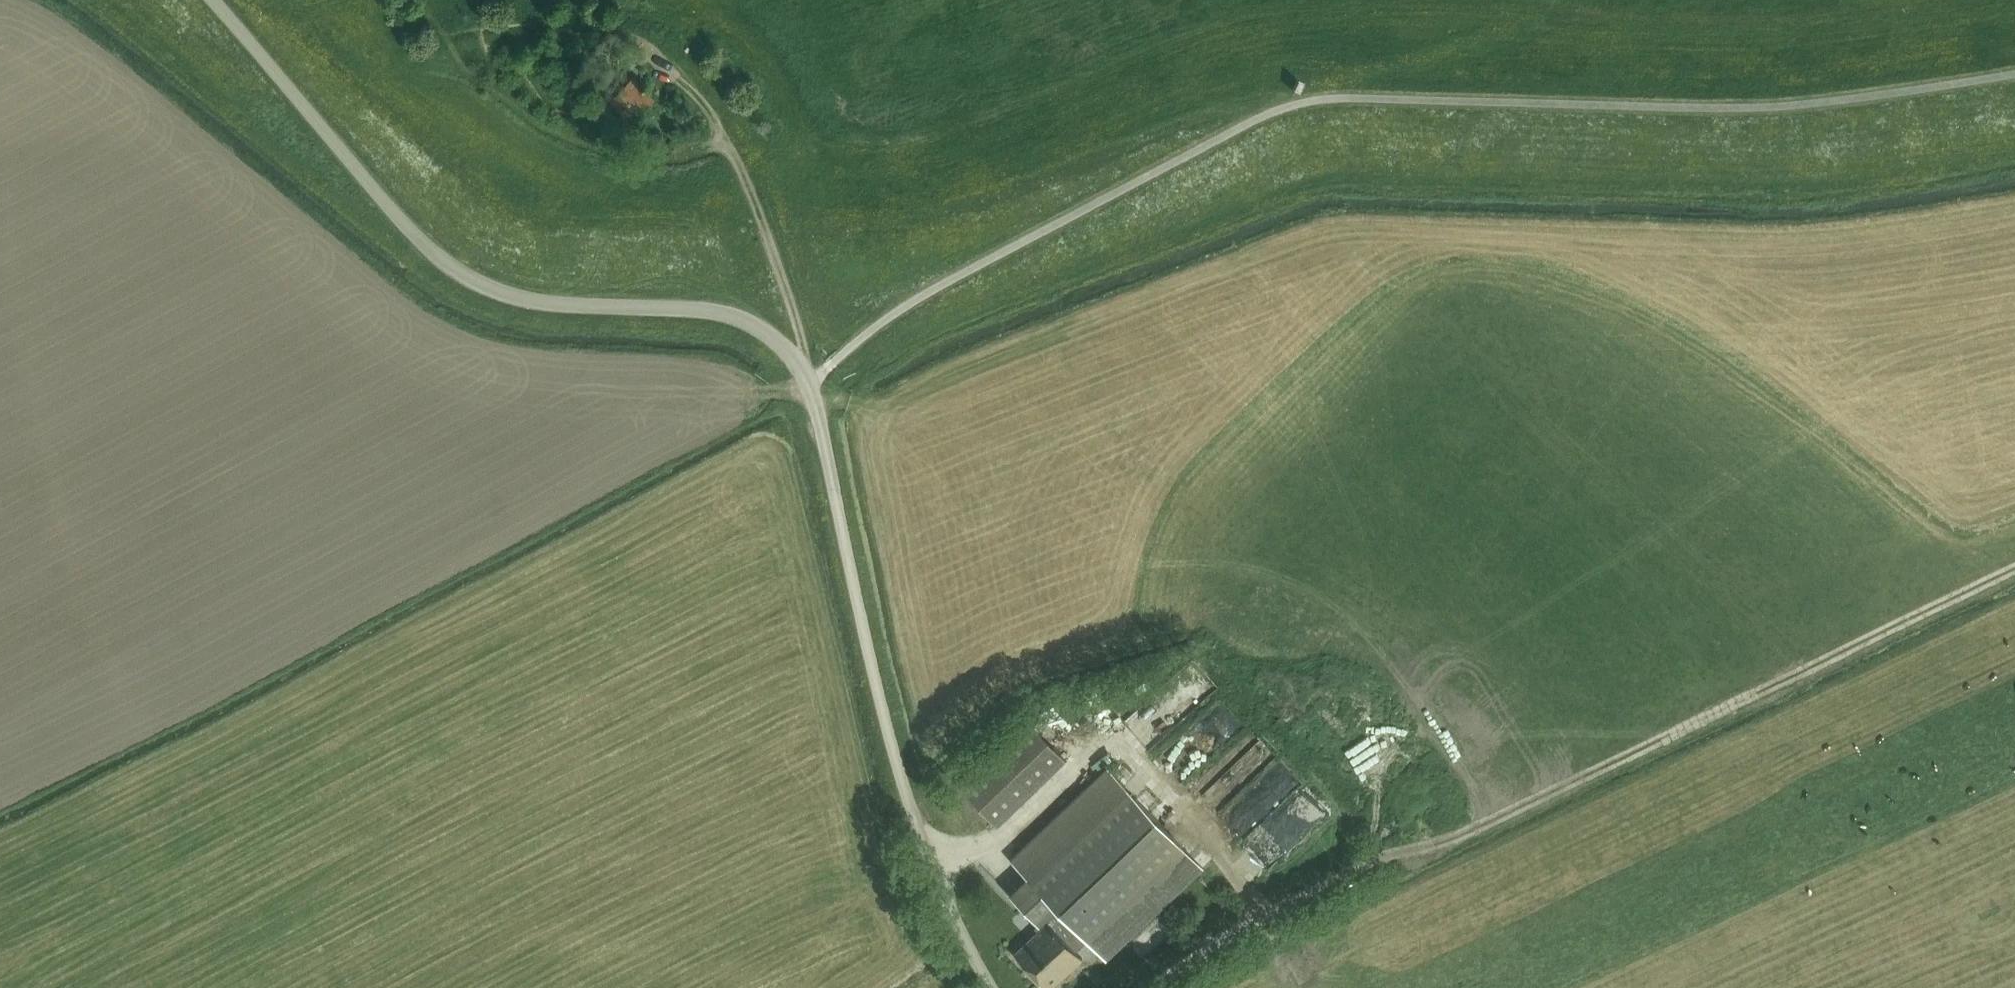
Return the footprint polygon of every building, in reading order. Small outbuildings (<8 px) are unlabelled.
[(627,120),(652,98),(635,78),(609,100),(627,120)] [(1200,659),(1135,713),(1156,738),(1221,685),(1200,659)] [(1185,744),(1203,763),(1247,722),(1228,703),(1185,744)] [(996,826),(1065,760),(1029,722),(960,788),(996,826)] [(1253,749),(1206,793),(1272,863),(1327,811),(1276,756),(1278,754),(1269,745),(1258,755),(1253,749)] [(1156,820),(1107,768),(1010,860),(1027,878),(1009,895),(1041,928),(1014,953),(1047,987),(1052,987),(1082,960),(1074,951),(1086,939),(1106,960),(1202,869),(1156,820)] [(1193,880),(1204,892),(1221,875),(1211,864),(1193,880)] [(1295,938),(1288,942),(1304,967),(1310,963),(1295,938)]
